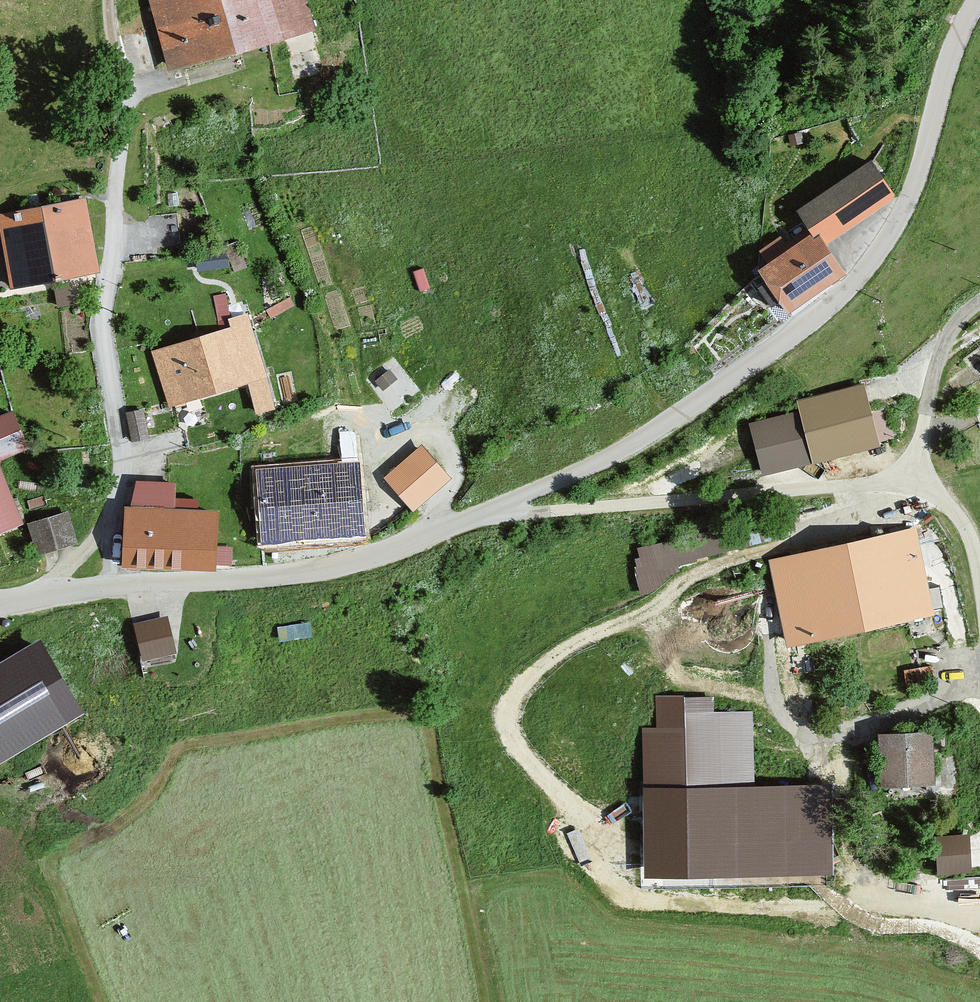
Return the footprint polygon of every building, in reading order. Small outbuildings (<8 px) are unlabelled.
[(172,63),(181,60),(191,57),(192,63),(236,50),(269,41),(313,29),(305,0),(154,0),(172,63)] [(893,197),(871,164),(799,212),(811,229),(822,245),(893,197)] [(3,215),(16,285),(79,273),(95,270),(82,201),(3,215)] [(822,245),(811,229),(787,246),(781,238),(761,252),(770,264),(760,271),(768,282),(760,288),(771,304),(781,297),(788,307),(840,271),(822,245)] [(227,250),(198,253),(200,268),(229,265),(227,250)] [(75,283),(54,287),(57,306),(78,303),(75,283)] [(257,411),(273,407),(265,375),(262,376),(244,316),(229,320),(224,294),(214,295),(220,332),(156,354),(172,405),(247,381),(257,411)] [(388,372),(378,380),(384,387),(394,379),(388,372)] [(804,411),(751,425),(762,470),(873,442),(860,388),(802,402),(804,411)] [(147,437),(142,411),(128,414),(133,440),(147,437)] [(25,447),(12,415),(0,419),(0,457),(25,447)] [(343,465),(258,472),(264,541),(362,532),(354,435),(340,436),(343,465)] [(423,450),(389,479),(412,506),(446,476),(423,450)] [(20,522),(0,473),(0,530),(20,522)] [(136,483),(129,510),(125,559),(171,563),(213,564),(213,561),(230,561),(231,547),(213,546),(214,513),(173,511),(174,485),(169,484),(136,483)] [(74,541),(65,514),(32,523),(40,551),(74,541)] [(782,516),(645,546),(641,573),(641,590),(674,568),(673,563),(761,542),(761,537),(784,532),(782,516)] [(792,641),(929,611),(924,590),(914,546),(921,544),(918,530),(774,562),(792,641)] [(939,586),(924,590),(929,611),(944,607),(939,586)] [(166,620),(138,627),(144,656),(173,649),(166,620)] [(0,674),(0,748),(74,702),(42,649),(0,674)] [(659,700),(660,741),(648,741),(649,789),(746,787),(745,717),(708,717),(708,700),(659,700)] [(943,734),(885,737),(888,780),(928,777),(926,750),(944,749),(943,734)] [(746,787),(649,789),(650,866),(827,865),(826,786),(746,787)] [(969,837),(937,838),(938,870),(970,869),(969,837)]
